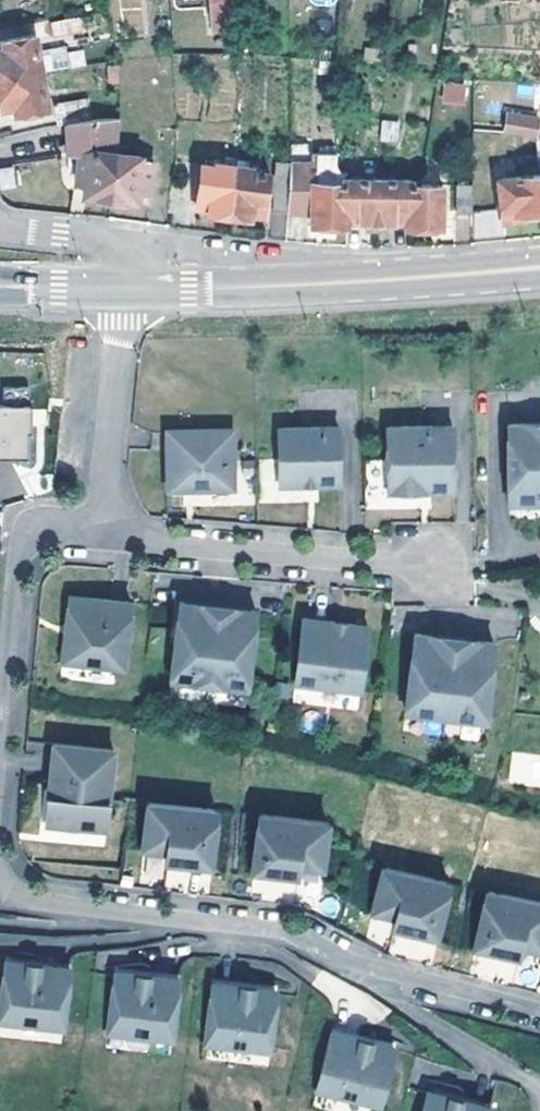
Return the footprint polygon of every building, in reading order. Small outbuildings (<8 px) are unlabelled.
[(234,0),(214,0),(216,34),(236,32),(235,16),(234,0)] [(80,16),(51,21),(54,38),(83,33),(80,16)] [(46,74),(40,37),(8,43),(9,50),(0,52),(0,82),(4,111),(18,109),(21,118),(53,113),(46,74)] [(85,65),(83,45),(43,51),(46,71),(85,65)] [(462,104),(467,85),(445,80),(441,99),(462,104)] [(120,136),(123,119),(124,114),(81,121),(80,124),(76,156),(69,156),(67,172),(78,173),(77,183),(88,184),(86,198),(113,202),(120,152),(120,136)] [(381,119),(379,141),(397,143),(399,121),(381,119)] [(538,142),(539,131),(539,124),(509,120),(507,138),(538,142)] [(76,156),(80,124),(73,125),(69,156),(76,156)] [(144,155),(120,152),(113,202),(136,205),(136,202),(150,204),(156,161),(143,159),(144,155)] [(292,158),(291,168),(315,170),(317,170),(318,159),(292,158)] [(344,159),(318,159),(317,170),(315,170),(315,186),(350,187),(351,182),(344,159)] [(233,218),(239,165),(218,162),(217,165),(207,164),(200,211),(211,212),(211,215),(233,218)] [(268,219),(275,173),(263,171),(264,168),(239,165),(233,218),(257,222),(257,219),(268,219)] [(15,188),(13,166),(0,167),(0,189),(15,188)] [(279,167),(275,213),(289,214),(291,168),(279,167)] [(350,187),(315,186),(315,170),(291,168),(289,214),(314,215),(314,230),(350,230),(350,226),(350,187)] [(502,182),(506,225),(539,220),(539,177),(502,182)] [(379,226),(380,182),(351,182),(350,187),(350,226),(379,226)] [(380,182),(379,226),(410,226),(410,188),(411,183),(380,182)] [(446,188),(410,188),(410,226),(410,231),(445,233),(446,188)] [(475,219),(476,191),(459,191),(459,219),(475,219)] [(8,409),(33,409),(33,391),(8,391),(8,409)] [(0,409),(0,437),(8,437),(8,463),(33,463),(33,437),(36,437),(36,409),(33,409),(8,409),(0,409)] [(514,507),(539,507),(539,427),(513,428),(514,507)] [(172,430),(174,492),(192,491),(192,489),(200,488),(200,491),(240,490),(238,428),(172,430)] [(391,429),(391,496),(457,496),(457,429),(391,429)] [(345,431),(284,432),(287,491),(347,488),(345,431)] [(138,607),(77,600),(70,665),(131,672),(138,607)] [(254,693),(262,615),(187,606),(178,685),(254,693)] [(374,630),(309,623),(302,689),(366,697),(374,630)] [(420,636),(410,726),(490,734),(499,644),(420,636)] [(120,752),(61,747),(54,828),(114,834),(120,752)] [(218,871),(229,766),(159,759),(150,853),(174,855),(174,860),(187,861),(186,867),(218,871)] [(330,872),(340,778),(270,771),(260,875),(291,879),(292,873),(305,874),(306,869),(330,872)] [(456,887),(389,872),(379,916),(403,921),(401,926),(414,929),(413,934),(443,941),(456,887)] [(493,895),(482,950),(512,957),(514,951),(527,954),(528,948),(539,951),(539,905),(493,895)] [(414,929),(401,926),(400,931),(413,934),(414,929)] [(389,955),(433,960),(435,943),(391,938),(389,955)] [(514,951),(512,957),(525,959),(527,954),(514,951)] [(11,968),(4,1024),(70,1032),(76,972),(46,969),(46,971),(11,968)] [(121,978),(114,1035),(179,1044),(186,983),(157,980),(156,983),(121,978)] [(219,989),(213,1048),(278,1056),(284,998),(249,994),(250,992),(219,989)] [(387,1110),(388,1110),(402,1052),(339,1037),(324,1096),(387,1110)] [(436,1098),(432,1110),(487,1110),(436,1098)]
